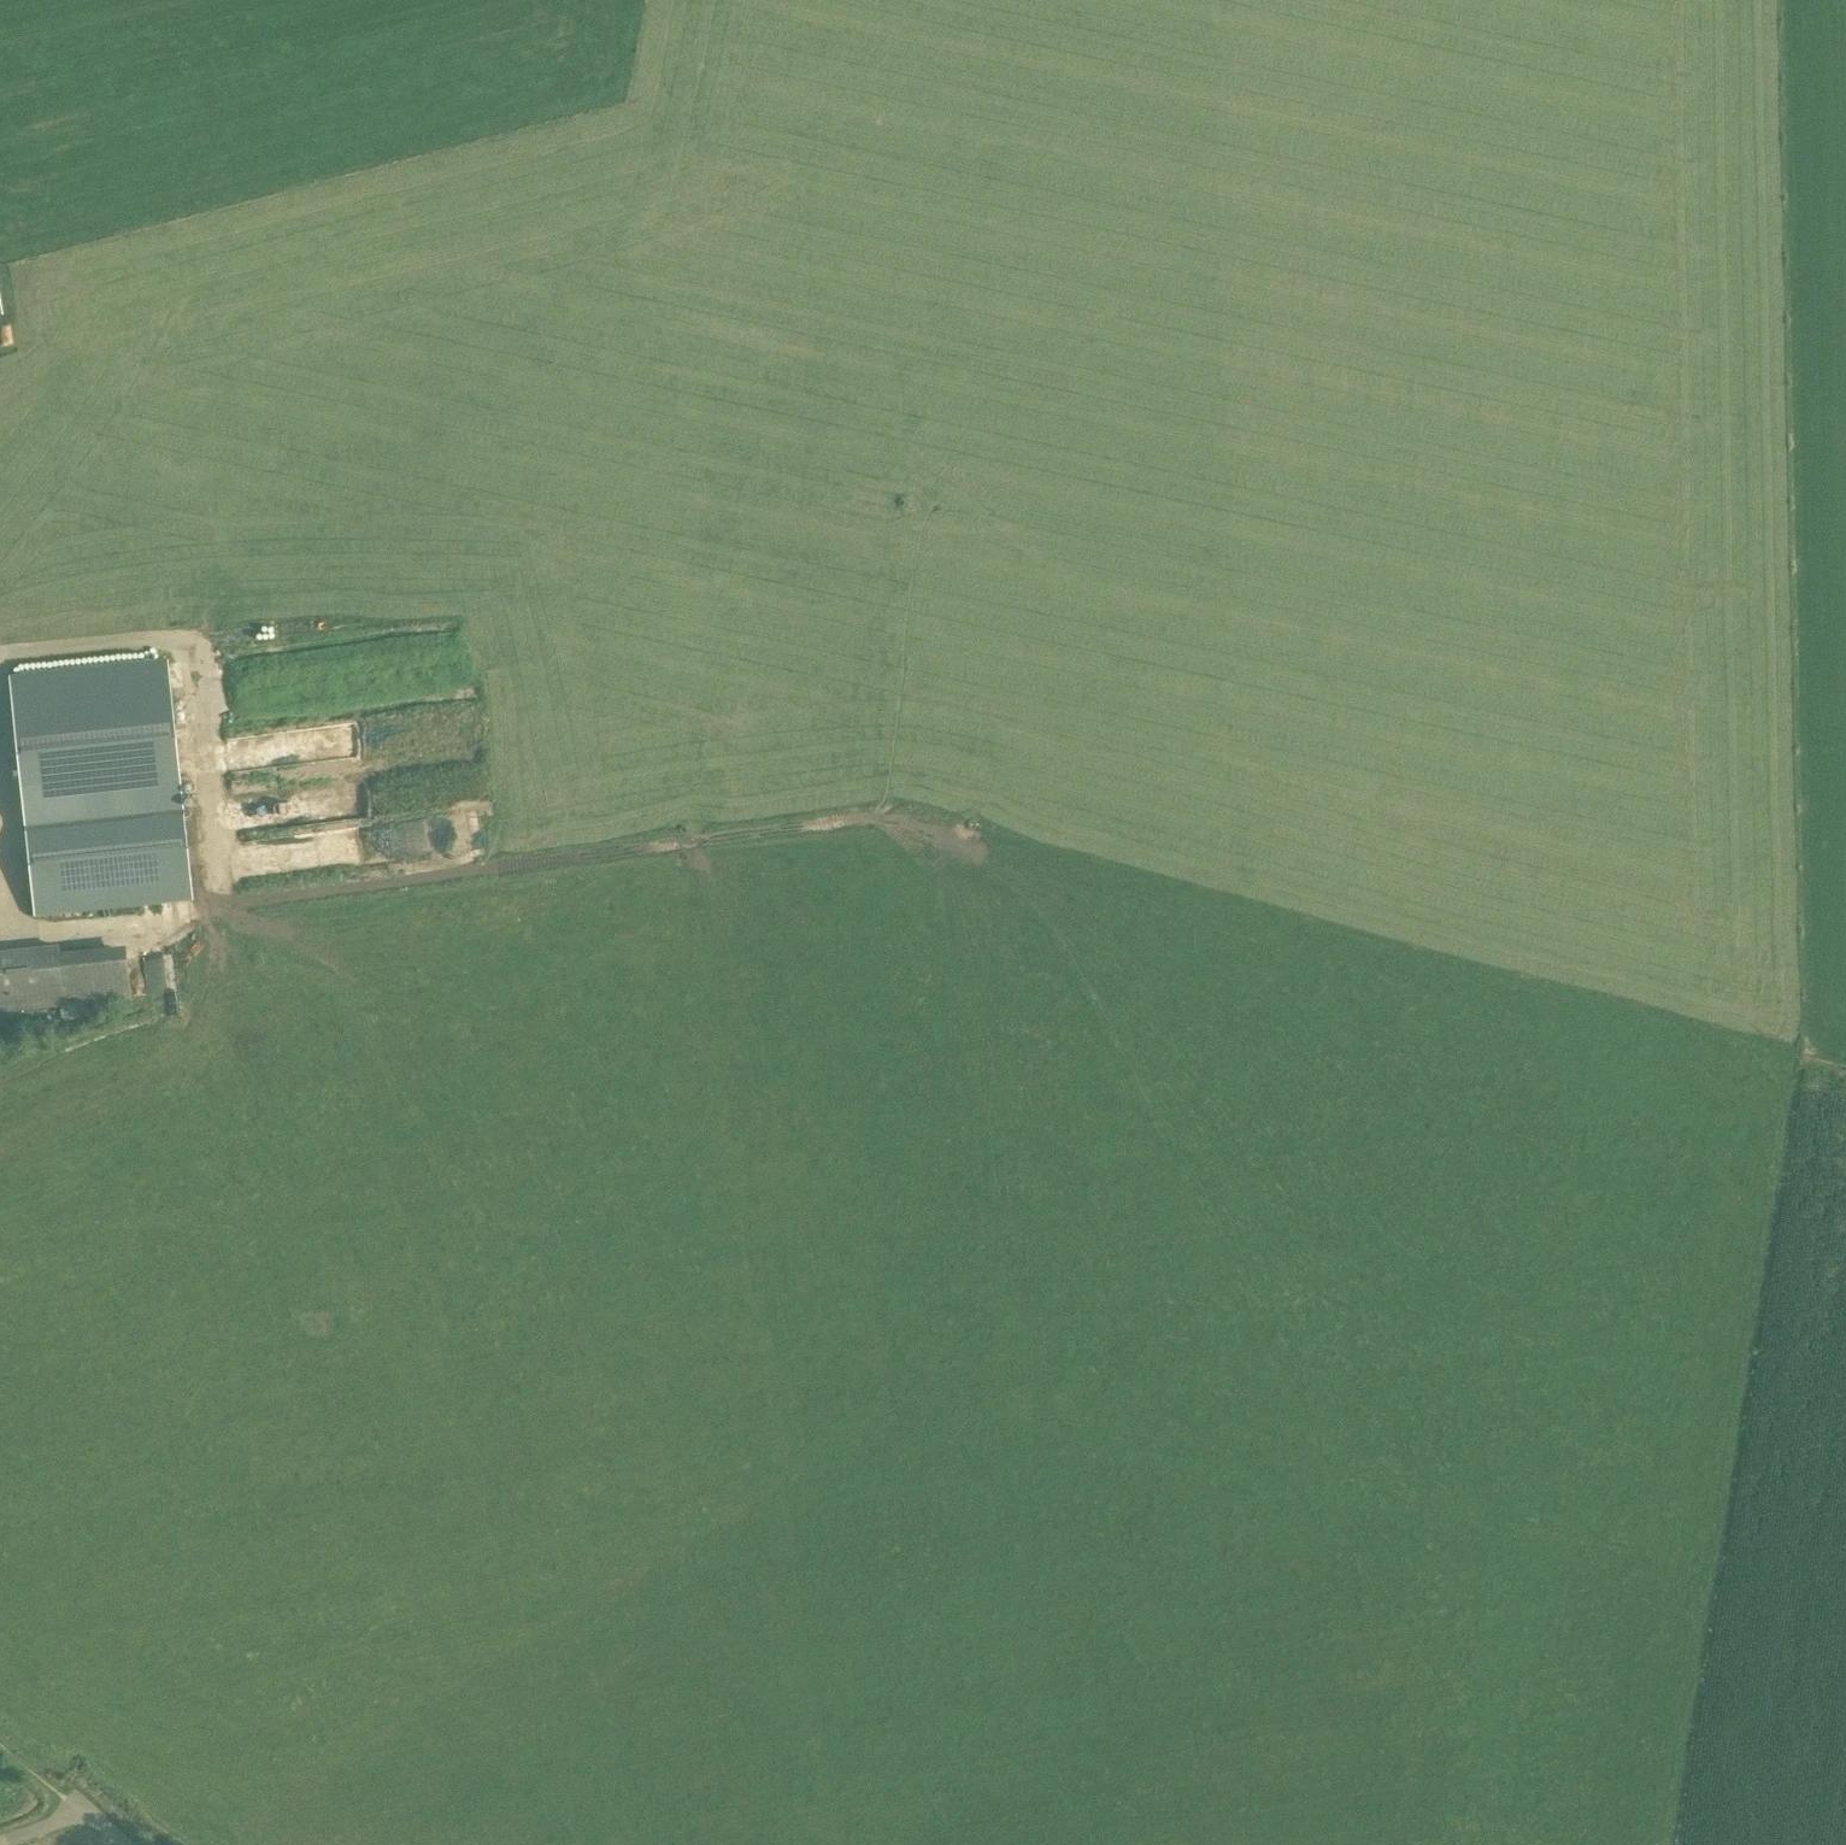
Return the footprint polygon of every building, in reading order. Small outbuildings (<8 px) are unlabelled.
[(25,810),(36,916),(192,899),(181,793),(166,662),(11,679),(25,810)] [(360,800),(361,814),(380,813),(378,784),(349,785),(350,800),(360,800)] [(65,1004),(58,943),(0,949),(0,1011),(65,1004)]
